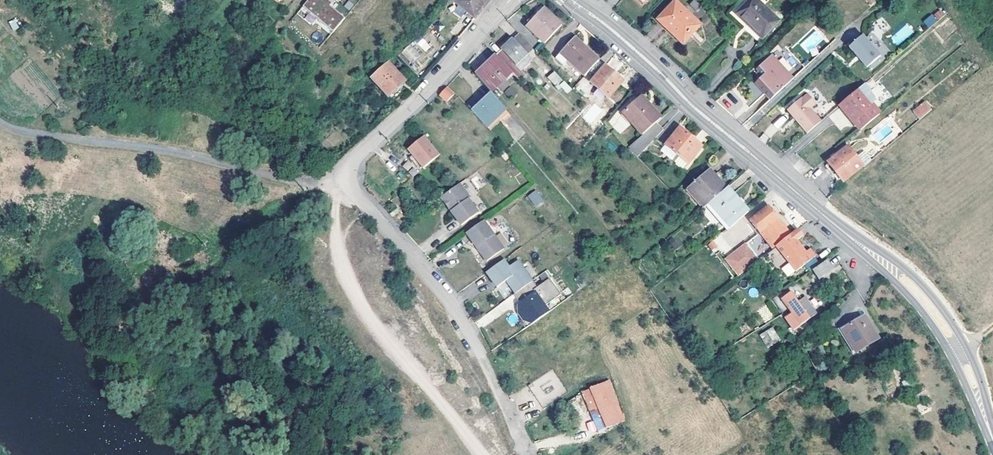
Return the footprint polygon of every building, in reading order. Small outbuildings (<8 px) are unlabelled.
[(331,33),(343,19),(329,6),(331,3),(328,0),(308,0),(302,6),(331,33)] [(468,11),(475,17),(489,0),(454,0),(468,11)] [(756,0),(750,0),(736,15),(763,40),(780,22),(756,0)] [(680,40),(687,33),(689,35),(698,26),(674,2),(655,20),(665,29),(667,27),(680,40)] [(460,18),(465,11),(456,4),(451,10),(460,18)] [(525,28),(543,45),(561,26),(543,9),(539,13),(537,12),(532,17),(534,19),(528,25),(525,28)] [(937,19),(945,16),(941,9),(934,12),(937,19)] [(475,17),(468,11),(465,14),(473,20),(475,17)] [(937,20),(932,14),(924,21),(929,27),(937,20)] [(9,21),(13,30),(19,27),(15,18),(9,21)] [(687,33),(680,40),(667,27),(665,29),(664,30),(679,45),(689,35),(687,33)] [(859,31),(844,44),(862,66),(877,53),(859,31)] [(420,35),(399,55),(414,72),(428,59),(424,54),(431,47),(420,35)] [(512,41),(527,56),(532,51),(517,35),(512,41)] [(574,39),(560,54),(568,61),(585,77),(599,61),(574,39)] [(512,41),(501,51),(515,67),(527,56),(512,41)] [(521,72),(515,67),(501,51),(495,57),(511,73),(519,82),(525,76),(521,72)] [(563,67),(568,61),(560,54),(555,60),(563,67)] [(515,67),(521,72),(532,62),(527,56),(515,67)] [(511,73),(495,57),(475,76),(491,93),(511,73)] [(770,102),(792,82),(773,61),(759,74),(763,78),(755,86),(770,102)] [(384,62),(368,78),(387,96),(396,87),(403,80),(384,62)] [(591,84),(609,99),(623,81),(606,67),(591,84)] [(554,70),(548,76),(565,95),(571,89),(554,70)] [(860,83),(842,99),(854,114),(851,117),(858,126),(878,110),(866,95),(868,93),(860,83)] [(400,90),(396,87),(387,96),(391,99),(400,90)] [(453,96),(445,89),(438,97),(445,104),(453,96)] [(797,117),(807,128),(821,116),(810,104),(816,99),(808,89),(802,94),(801,93),(787,105),(793,113),(794,111),(798,116),(797,117)] [(497,118),(501,121),(503,123),(510,117),(490,94),(470,112),(486,129),(497,118)] [(646,109),(649,106),(641,97),(638,100),(646,109)] [(914,108),(920,115),(932,105),(926,98),(914,108)] [(842,99),(838,102),(851,117),(854,114),(842,99)] [(661,119),(649,106),(646,109),(638,100),(623,114),(642,135),(657,122),(661,119)] [(829,115),(839,130),(849,124),(839,109),(829,115)] [(618,111),(607,121),(620,134),(631,124),(618,111)] [(782,115),(773,124),(778,129),(787,120),(782,115)] [(489,132),(501,121),(497,118),(486,129),(489,132)] [(663,130),(657,122),(642,135),(628,148),(635,156),(663,130)] [(680,129),(666,146),(688,165),(700,151),(692,144),(694,141),(680,129)] [(407,152),(422,170),(439,156),(423,138),(407,152)] [(702,148),(694,141),(692,144),(700,151),(702,148)] [(837,166),(844,174),(847,173),(849,171),(859,162),(862,160),(857,153),(849,143),(831,158),(837,166)] [(688,165),(666,146),(661,151),(683,171),(688,165)] [(865,147),(857,153),(862,160),(864,162),(872,156),(865,147)] [(403,164),(412,176),(418,171),(409,160),(403,164)] [(706,207),(710,205),(727,189),(719,181),(718,182),(709,172),(689,190),(705,208),(706,207)] [(448,204),(452,210),(470,198),(471,197),(461,183),(440,198),(445,206),(448,204)] [(748,214),(737,202),(739,201),(727,189),(710,205),(730,227),(732,229),(748,214)] [(686,192),(702,211),(705,208),(689,190),(686,192)] [(543,201),(536,191),(529,196),(536,206),(543,201)] [(480,213),(470,198),(452,210),(451,211),(461,226),(480,213)] [(706,207),(727,230),(730,227),(710,205),(706,207)] [(762,233),(774,249),(778,246),(794,234),(785,223),(783,225),(779,220),(782,218),(771,205),(753,220),(762,233)] [(466,233),(479,249),(482,252),(481,253),(487,261),(504,249),(484,221),(466,233)] [(794,234),(778,246),(798,271),(817,255),(812,249),(808,252),(805,248),(799,240),(806,235),(800,228),(794,234)] [(762,259),(774,249),(762,233),(749,244),(762,259)] [(678,245),(674,239),(668,244),(672,250),(678,245)] [(762,259),(749,244),(729,259),(742,275),(746,272),(762,259)] [(836,266),(829,257),(815,268),(822,277),(836,266)] [(506,261),(489,273),(499,288),(509,281),(517,293),(534,280),(520,261),(511,268),(506,261)] [(788,263),(780,268),(788,277),(795,271),(788,263)] [(552,276),(538,286),(536,287),(548,304),(563,293),(552,276)] [(552,310),(548,304),(536,287),(538,286),(534,280),(517,293),(515,294),(521,302),(524,299),(527,304),(521,309),(521,311),(523,315),(526,316),(529,314),(535,322),(552,310)] [(820,314),(809,297),(802,302),(795,292),(786,298),(804,324),(820,314)] [(523,315),(526,318),(535,322),(529,314),(526,316),(523,315)] [(879,339),(864,315),(841,330),(856,353),(879,339)] [(759,334),(766,348),(780,341),(773,327),(759,334)] [(552,369),(527,384),(541,407),(566,392),(552,369)] [(625,422),(610,385),(590,391),(607,430),(625,422)] [(589,433),(596,431),(593,421),(586,422),(589,433)]
